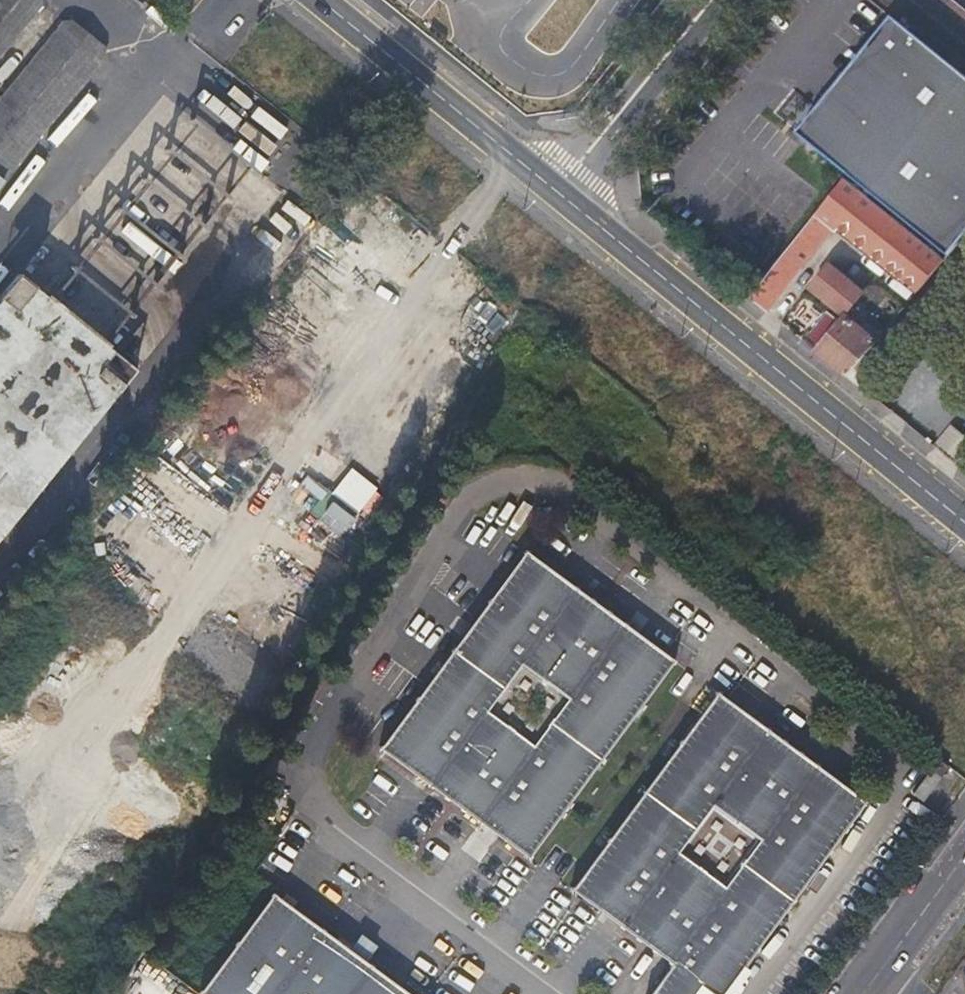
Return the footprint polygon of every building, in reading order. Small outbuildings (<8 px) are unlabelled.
[(39,5),(39,0),(0,0),(0,53),(39,5)] [(964,232),(964,76),(890,16),(796,133),(847,174),(947,255),(964,232)] [(100,54),(100,44),(70,20),(61,21),(0,95),(0,178),(100,54)] [(332,206),(351,182),(338,171),(319,195),(332,206)] [(843,179),(750,298),(766,311),(832,224),(880,264),(870,278),(875,282),(886,268),(916,292),(943,261),(843,179)] [(814,350),(847,377),(860,360),(875,343),(843,317),(861,293),(825,265),(807,288),(841,316),(836,322),(814,350)] [(0,292),(0,534),(134,369),(15,273),(0,292)] [(824,312),(802,340),(814,350),(836,322),(824,312)] [(860,360),(847,377),(860,387),(872,371),(860,360)] [(934,447),(961,468),(964,463),(964,440),(949,427),(934,447)] [(528,858),(677,661),(522,549),(375,748),(528,858)] [(867,799),(714,689),(568,889),(668,961),(645,993),(694,993),(700,986),(712,993),(723,993),(867,799)] [(920,801),(947,764),(937,757),(910,794),(920,801)] [(196,993),(411,993),(271,892),(196,993)]
